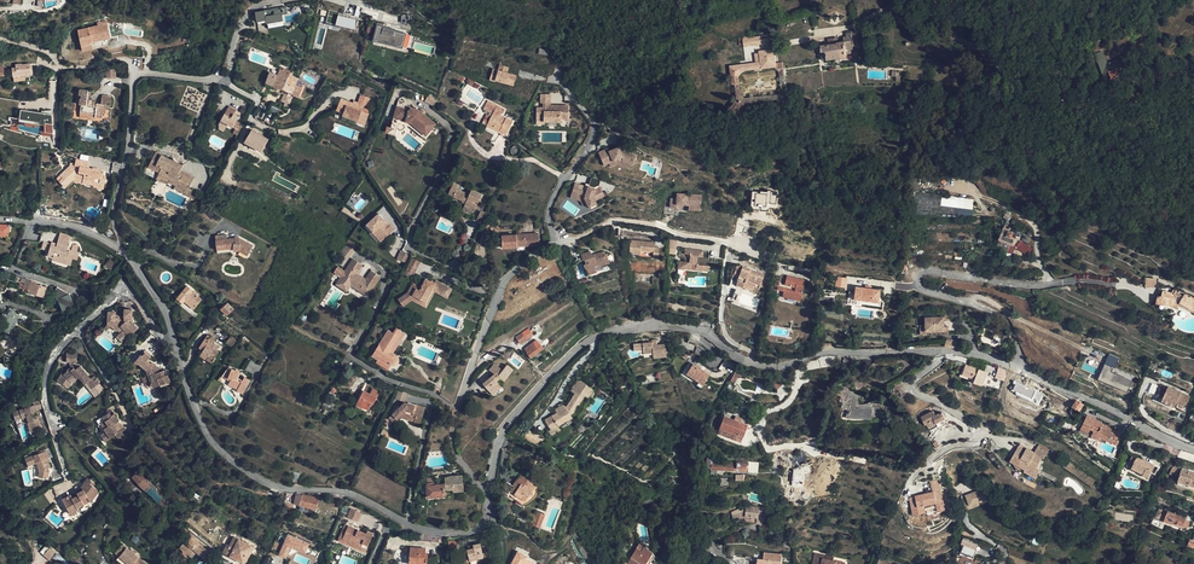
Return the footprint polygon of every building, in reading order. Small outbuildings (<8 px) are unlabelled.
[(264,11),(255,12),(257,21),(265,19),(266,24),(283,21),(282,15),(288,14),(286,7),(279,8),(279,9),(274,10),(274,14),(265,16),(264,11)] [(329,9),(326,21),(355,28),(358,19),(360,19),(361,16),(344,12),(343,15),(338,14),(338,11),(329,9)] [(97,26),(77,29),(81,52),(93,50),(92,43),(110,39),(106,20),(96,22),(97,26)] [(378,26),(375,39),(389,42),(388,43),(402,47),(402,46),(411,48),(412,44),(406,43),(408,38),(404,37),(405,34),(395,31),(395,30),(378,26)] [(815,50),(817,50),(820,50),(821,49),(822,54),(822,60),(862,55),(861,48),(853,48),(853,46),(856,46),(855,44),(860,43),(859,38),(853,39),(852,33),(847,34),(847,37),(844,38),(844,42),(837,43),(837,39),(828,39),(829,44),(815,46),(815,50)] [(742,37),(744,46),(744,47),(768,44),(767,39),(759,40),(758,36),(752,37),(752,35),(742,37)] [(742,103),(745,103),(760,101),(780,99),(781,100),(783,98),(784,98),(787,92),(785,75),(783,62),(776,63),(775,53),(774,53),(773,52),(772,52),(771,49),(761,50),(761,52),(762,56),(759,57),(761,69),(773,67),(779,72),(781,90),(779,94),(745,98),(741,95),(739,76),(742,76),(742,75),(743,74),(744,74),(744,72),(746,71),(745,70),(739,70),(738,69),(736,70),(736,73),(734,74),(736,99),(730,108),(731,109),(730,110),(731,112),(732,112),(733,112),(734,112),(734,111),(736,113),(742,103)] [(12,68),(13,77),(25,76),(33,75),(31,65),(28,65),(28,63),(22,64),(22,63),(16,64),(16,67),(12,68)] [(500,63),(498,68),(506,71),(508,65),(500,63)] [(1106,78),(1114,75),(1111,68),(1107,69),(1106,65),(1103,66),(1105,70),(1103,70),(1106,78)] [(281,67),(278,75),(271,85),(283,90),(289,75),(291,71),(281,67)] [(492,67),(488,77),(494,79),(495,78),(505,81),(506,77),(514,80),(516,74),(506,71),(498,68),(492,67)] [(105,70),(106,78),(116,77),(115,69),(105,70)] [(896,72),(896,71),(892,70),(892,77),(896,77),(896,81),(900,81),(900,76),(899,76),(899,72),(896,72)] [(268,84),(273,73),(269,72),(265,82),(268,84)] [(278,75),(273,73),(268,84),(271,85),(278,75)] [(289,75),(283,90),(294,94),(297,87),(295,86),(298,79),(289,75)] [(297,87),(294,94),(299,96),(302,90),(297,87)] [(95,113),(95,117),(102,118),(102,112),(105,112),(106,109),(110,109),(111,96),(102,95),(101,104),(94,103),(94,100),(89,99),(89,95),(90,95),(91,91),(88,91),(88,89),(79,88),(79,95),(81,95),(81,98),(80,98),(79,104),(81,104),(80,111),(95,113)] [(284,93),(281,100),(290,105),(293,97),(284,93)] [(341,99),(337,110),(344,112),(343,115),(358,121),(360,115),(368,118),(370,110),(363,107),(363,105),(367,106),(370,98),(361,94),(358,103),(357,106),(352,104),(353,103),(341,99)] [(550,94),(540,94),(540,103),(543,103),(543,106),(536,106),(536,125),(545,125),(545,122),(560,122),(560,126),(567,126),(567,106),(550,105),(550,94)] [(408,122),(427,134),(436,124),(418,111),(410,109),(412,100),(399,96),(393,118),(408,122)] [(229,106),(225,113),(232,117),(234,114),(236,110),(229,106)] [(51,136),(53,114),(20,111),(19,122),(43,125),(42,135),(51,136)] [(239,117),(234,114),(232,117),(225,113),(221,120),(228,124),(236,129),(234,133),(237,135),(240,131),(243,124),(237,121),(239,117)] [(493,113),(488,123),(494,125),(492,128),(500,132),(499,133),(505,136),(513,121),(499,114),(499,116),(493,113)] [(368,118),(360,115),(358,121),(358,122),(365,125),(368,118)] [(424,138),(427,134),(408,122),(393,118),(392,122),(408,127),(424,138)] [(247,135),(248,136),(256,140),(256,142),(260,144),(264,136),(250,128),(247,135)] [(256,140),(248,136),(245,142),(251,145),(250,148),(261,153),(264,147),(260,144),(256,142),(256,140)] [(264,136),(260,144),(264,147),(269,139),(264,136)] [(614,146),(615,148),(619,146),(621,151),(622,150),(627,142),(621,138),(617,144),(614,146)] [(634,156),(634,155),(622,150),(621,151),(619,146),(615,148),(609,150),(608,147),(598,152),(604,165),(609,163),(617,159),(631,165),(631,164),(632,164),(635,157),(634,156)] [(183,167),(179,165),(178,167),(174,164),(175,162),(156,153),(148,167),(159,172),(159,174),(170,179),(169,182),(176,186),(178,181),(190,186),(194,178),(181,171),(183,167)] [(99,186),(101,173),(99,172),(92,171),(92,168),(88,167),(89,161),(76,159),(75,165),(72,165),(71,166),(71,167),(64,174),(66,177),(63,180),(67,185),(76,177),(77,174),(78,173),(84,174),(84,176),(83,179),(82,182),(93,185),(99,186)] [(629,168),(631,165),(617,159),(609,163),(610,166),(617,163),(629,168)] [(189,187),(190,186),(178,181),(176,186),(174,189),(185,194),(186,194),(189,187)] [(462,210),(464,211),(467,213),(468,211),(473,213),(475,209),(477,205),(481,195),(471,190),(469,194),(457,188),(458,186),(453,183),(448,194),(453,196),(453,197),(462,201),(461,202),(465,203),(462,210)] [(575,183),(573,190),(585,194),(584,198),(587,203),(589,207),(597,203),(595,200),(604,194),(599,187),(596,189),(588,186),(587,188),(585,187),(585,186),(575,183)] [(192,199),(195,196),(197,191),(189,187),(186,194),(192,199)] [(585,194),(573,190),(570,197),(581,201),(583,206),(587,203),(584,198),(585,194)] [(752,192),(751,208),(776,209),(777,192),(760,191),(760,192),(752,192)] [(688,211),(700,212),(702,195),(676,193),(676,198),(670,198),(669,207),(688,209),(688,211)] [(972,214),(974,199),(916,193),(915,207),(972,214)] [(482,207),(480,211),(476,220),(482,223),(488,210),(482,207)] [(1011,217),(1006,213),(1003,216),(1006,219),(1008,221),(1011,217)] [(374,225),(371,228),(382,240),(394,229),(385,220),(383,223),(381,224),(379,223),(381,221),(376,216),(371,221),(374,225)] [(1023,232),(1008,221),(1006,219),(1004,224),(1010,228),(1011,227),(1016,231),(1014,234),(1008,231),(1009,230),(1004,228),(999,239),(1014,246),(1016,239),(1018,240),(1023,232)] [(7,236),(9,225),(0,225),(0,235),(7,236)] [(105,232),(110,237),(115,232),(111,227),(105,232)] [(539,233),(521,234),(517,234),(516,235),(509,235),(502,235),(502,248),(517,247),(517,246),(539,245),(539,233)] [(59,238),(57,243),(56,247),(50,245),(51,244),(43,242),(42,248),(49,250),(47,256),(53,257),(53,259),(66,263),(70,249),(67,249),(69,241),(59,238)] [(235,239),(235,238),(216,240),(217,249),(218,253),(232,252),(239,251),(239,250),(248,255),(253,245),(239,238),(239,239),(235,239)] [(654,247),(654,243),(631,240),(630,253),(641,254),(641,250),(654,252),(653,256),(658,256),(659,247),(654,247)] [(1020,240),(1015,248),(1029,256),(1034,248),(1020,240)] [(349,242),(341,254),(348,259),(355,250),(357,245),(349,242)] [(66,263),(70,264),(72,258),(77,260),(79,252),(77,251),(71,250),(70,249),(66,263)] [(703,259),(703,251),(686,249),(685,253),(690,254),(689,263),(679,261),(678,268),(684,270),(685,268),(703,271),(703,270),(707,271),(708,260),(703,259)] [(400,250),(396,260),(405,263),(409,253),(400,250)] [(603,255),(605,255),(604,252),(592,255),(591,252),(581,255),(583,260),(585,260),(586,264),(584,265),(588,275),(597,272),(595,267),(595,265),(605,261),(603,255)] [(606,254),(605,255),(603,255),(605,261),(595,265),(595,267),(609,263),(606,254)] [(413,258),(406,270),(411,272),(414,273),(420,262),(413,258)] [(354,259),(351,263),(359,268),(362,264),(354,259)] [(337,268),(372,288),(380,276),(372,271),(366,280),(356,273),(359,268),(351,263),(346,271),(338,266),(337,268)] [(982,274),(985,268),(975,265),(972,271),(982,274)] [(764,274),(743,267),(741,273),(738,280),(759,288),(764,274)] [(372,288),(337,268),(334,272),(341,278),(338,284),(347,289),(351,284),(367,295),(372,288)] [(793,297),(793,299),(800,301),(805,281),(787,276),(785,284),(795,287),(795,290),(778,286),(777,289),(784,291),(783,294),(793,297)] [(846,288),(847,277),(836,277),(836,287),(846,288)] [(1155,288),(1156,279),(1145,277),(1144,287),(1155,288)] [(435,284),(435,283),(426,279),(420,290),(416,288),(417,286),(412,284),(408,292),(412,295),(426,301),(432,290),(435,284)] [(436,280),(435,283),(435,284),(432,290),(447,298),(452,288),(436,280)] [(738,280),(736,284),(757,292),(759,288),(738,280)] [(47,287),(36,283),(27,281),(25,285),(20,283),(19,287),(28,290),(27,292),(44,297),(47,287)] [(187,285),(177,299),(183,303),(184,301),(194,309),(202,299),(192,291),(193,290),(187,285)] [(854,300),(879,304),(881,290),(856,286),(854,300)] [(51,297),(57,299),(69,294),(61,289),(51,297)] [(94,295),(83,291),(82,296),(93,300),(94,295)] [(1178,302),(1180,296),(1180,294),(1174,291),(1171,294),(1169,293),(1162,291),(1156,297),(1175,301),(1178,302)] [(74,305),(69,294),(57,299),(63,311),(74,305)] [(429,303),(426,301),(412,295),(410,299),(426,308),(429,303)] [(1155,303),(1172,306),(1175,301),(1156,297),(1153,296),(1155,303)] [(1193,301),(1180,296),(1178,302),(1180,304),(1193,311),(1193,312),(1193,302),(1193,301)] [(234,308),(229,303),(221,309),(227,314),(234,308)] [(1193,314),(1193,312),(1193,311),(1180,304),(1177,308),(1193,314)] [(125,309),(124,319),(126,322),(124,323),(122,321),(121,320),(121,318),(119,317),(118,316),(116,315),(116,312),(108,312),(108,321),(118,329),(117,329),(118,330),(121,333),(118,336),(123,341),(129,335),(130,336),(138,329),(133,322),(133,310),(125,309)] [(16,313),(11,311),(1,327),(8,332),(11,328),(27,339),(31,332),(15,321),(19,316),(16,313)] [(944,320),(944,318),(926,318),(925,325),(926,332),(944,331),(944,327),(944,320)] [(116,331),(118,330),(117,329),(118,329),(108,321),(108,324),(116,331)] [(532,326),(528,328),(533,335),(537,333),(532,326)] [(393,353),(405,334),(396,328),(393,333),(389,330),(372,356),(379,360),(378,360),(389,367),(391,364),(393,365),(394,365),(397,364),(398,363),(399,362),(399,360),(399,358),(398,356),(393,353)] [(533,335),(528,328),(516,337),(520,344),(533,335)] [(208,335),(205,338),(213,343),(215,340),(208,335)] [(233,347),(237,341),(231,336),(226,342),(233,347)] [(200,356),(202,357),(212,363),(219,352),(216,351),(219,347),(213,343),(205,338),(196,352),(201,355),(200,356)] [(945,347),(956,349),(957,342),(956,342),(956,340),(951,339),(951,341),(946,340),(945,347)] [(543,348),(536,340),(525,349),(531,357),(543,348)] [(669,356),(668,344),(655,345),(655,343),(645,343),(645,347),(646,358),(669,356)] [(160,385),(170,381),(168,375),(165,375),(164,370),(161,371),(159,369),(157,370),(153,365),(150,363),(148,361),(151,357),(144,351),(135,362),(146,371),(147,377),(142,378),(146,387),(150,385),(151,387),(152,388),(154,389),(155,389),(158,388),(160,387),(160,385)] [(1118,354),(1109,351),(1106,360),(1114,363),(1118,354)] [(77,363),(77,352),(67,352),(67,363),(77,363)] [(692,362),(683,358),(681,362),(691,367),(701,373),(704,369),(692,362)] [(1100,374),(1108,378),(1112,368),(1114,363),(1106,360),(1100,374)] [(152,363),(150,363),(153,365),(157,370),(159,369),(155,363),(154,363),(153,362),(152,363)] [(485,386),(508,366),(507,365),(502,370),(493,363),(489,370),(495,374),(483,383),(485,386)] [(975,379),(974,382),(982,385),(986,373),(966,365),(963,375),(975,379)] [(80,366),(76,370),(73,372),(71,370),(70,368),(67,370),(68,371),(64,374),(62,373),(57,380),(66,386),(70,381),(72,383),(78,378),(80,378),(85,384),(87,382),(92,389),(99,384),(100,383),(94,376),(91,379),(80,366)] [(508,366),(485,386),(489,391),(498,383),(497,381),(500,378),(504,382),(513,369),(508,366)] [(231,371),(228,368),(224,374),(231,380),(230,382),(229,384),(238,389),(238,390),(243,393),(250,380),(245,377),(243,380),(238,378),(240,372),(232,369),(231,371)] [(1133,377),(1112,368),(1108,378),(1129,386),(1133,377)] [(861,378),(857,371),(849,376),(854,383),(861,378)] [(1005,380),(1006,375),(997,372),(996,377),(1005,380)] [(545,420),(549,426),(551,430),(559,425),(571,418),(570,415),(574,412),(585,395),(590,387),(577,379),(570,390),(576,394),(568,405),(566,405),(565,405),(555,410),(557,413),(545,420)] [(1015,396),(1043,406),(1048,392),(1037,388),(1036,389),(1013,381),(1010,390),(1016,392),(1015,396)] [(492,395),(502,387),(498,383),(489,391),(492,395)] [(105,390),(99,384),(92,389),(90,391),(95,397),(105,390)] [(594,390),(590,387),(585,395),(588,398),(593,390),(594,390)] [(871,411),(880,411),(886,412),(886,405),(882,404),(877,403),(871,403),(870,402),(865,404),(859,404),(857,396),(852,394),(852,393),(845,391),(845,389),(840,387),(838,394),(843,396),(842,400),(845,401),(843,407),(850,409),(848,415),(871,417),(871,415),(871,411)] [(1185,406),(1189,396),(1169,387),(1163,401),(1174,406),(1176,401),(1185,406)] [(357,404),(369,410),(370,407),(372,407),(376,399),(378,395),(379,392),(373,389),(370,394),(364,390),(357,404)] [(204,390),(200,395),(209,402),(213,396),(204,390)] [(596,392),(593,390),(588,398),(589,398),(593,399),(596,394),(596,392)] [(44,408),(41,399),(34,401),(35,405),(37,410),(44,408)] [(1077,400),(1076,401),(1073,406),(1080,411),(1084,404),(1077,400)] [(392,414),(393,415),(389,418),(393,423),(397,419),(398,420),(400,418),(414,422),(413,425),(420,427),(425,407),(416,404),(415,406),(404,403),(392,414)] [(37,410),(35,405),(24,408),(13,412),(13,413),(10,414),(12,420),(15,419),(15,420),(23,417),(25,423),(27,422),(30,432),(41,428),(37,414),(36,415),(34,410),(37,410)] [(106,432),(104,433),(101,435),(106,441),(116,435),(119,438),(127,432),(124,428),(118,432),(115,427),(117,426),(116,423),(119,421),(114,414),(112,415),(110,412),(103,417),(98,421),(100,424),(100,423),(106,432)] [(939,427),(938,424),(947,420),(944,413),(937,416),(936,412),(924,418),(927,425),(929,425),(932,431),(939,427)] [(740,430),(745,432),(748,425),(724,416),(720,427),(738,434),(740,430)] [(1081,429),(1088,432),(1089,429),(1094,431),(1092,436),(1099,439),(1100,437),(1118,445),(1119,441),(1117,440),(1119,437),(1120,437),(1121,433),(1097,421),(1098,420),(1094,418),(1094,420),(1087,416),(1081,429)] [(121,424),(119,421),(116,423),(117,426),(115,427),(118,432),(124,428),(122,423),(121,424)] [(792,431),(798,423),(797,422),(791,425),(788,428),(792,431)] [(992,426),(984,422),(980,427),(988,432),(992,426)] [(1179,430),(1180,427),(1170,423),(1169,425),(1168,429),(1178,432),(1179,430)] [(561,430),(559,425),(551,430),(549,426),(546,428),(551,436),(561,430)] [(523,437),(527,439),(532,432),(528,430),(523,437)] [(538,438),(539,439),(540,437),(532,432),(527,439),(534,445),(535,444),(538,438)] [(770,444),(787,439),(786,434),(769,440),(770,444)] [(1020,444),(1011,461),(1025,470),(1024,472),(1035,478),(1040,469),(1036,467),(1042,457),(1035,452),(1020,444)] [(1038,446),(1035,452),(1042,457),(1044,458),(1048,452),(1038,446)] [(49,472),(48,468),(46,465),(48,464),(47,459),(49,458),(46,451),(26,458),(28,465),(37,462),(39,461),(41,466),(38,467),(40,472),(39,477),(47,479),(49,472)] [(706,467),(711,468),(723,469),(735,470),(735,461),(714,460),(715,456),(714,455),(707,454),(706,467)] [(1167,465),(1170,459),(1160,454),(1158,459),(1161,461),(1167,465)] [(1137,457),(1133,464),(1131,469),(1148,477),(1152,471),(1154,467),(1154,466),(1145,461),(1142,460),(1137,457)] [(735,461),(735,470),(757,472),(758,463),(741,462),(741,461),(736,460),(735,461)] [(1094,482),(1095,481),(1069,462),(1068,464),(1064,465),(1062,467),(1092,488),(1094,486),(1094,482)] [(793,466),(792,486),(803,487),(804,472),(809,472),(809,466),(793,466)] [(1170,474),(1179,477),(1181,469),(1173,467),(1170,474)] [(1192,473),(1191,474),(1189,474),(1189,472),(1181,469),(1179,477),(1178,481),(1193,486),(1193,473),(1192,473)] [(513,486),(508,494),(517,500),(519,498),(521,498),(524,493),(529,496),(536,484),(526,477),(528,474),(523,470),(513,486)] [(139,484),(145,477),(139,471),(132,477),(139,484)] [(427,483),(426,483),(428,498),(443,497),(442,494),(445,493),(445,490),(453,490),(454,492),(464,491),(463,483),(463,475),(445,476),(446,483),(436,484),(435,477),(427,479),(427,483)] [(152,484),(145,477),(139,484),(145,490),(146,490),(152,484)] [(74,498),(76,509),(89,502),(90,502),(92,503),(99,491),(94,487),(96,483),(89,478),(82,487),(82,488),(84,490),(77,493),(77,495),(78,496),(74,497),(74,498)] [(502,491),(508,494),(513,486),(505,481),(502,491)] [(935,492),(910,498),(913,509),(925,506),(937,503),(937,504),(944,503),(938,481),(932,481),(935,492)] [(159,482),(155,486),(164,495),(168,491),(159,482)] [(165,510),(170,504),(167,501),(165,498),(164,497),(165,496),(164,495),(155,486),(153,484),(152,484),(146,490),(155,499),(165,510)] [(964,497),(960,499),(962,504),(966,503),(969,509),(976,506),(988,500),(983,491),(965,499),(964,497)] [(317,509),(319,499),(296,493),(294,504),(317,509)] [(525,502),(529,496),(524,493),(521,498),(525,502)] [(74,498),(74,497),(71,498),(70,496),(65,499),(68,507),(66,508),(68,512),(72,515),(74,513),(75,512),(74,509),(76,509),(74,498)] [(646,506),(652,500),(649,497),(643,503),(646,506)] [(76,509),(76,511),(79,510),(80,512),(91,506),(89,502),(76,509)] [(946,510),(944,503),(937,504),(939,512),(946,510)] [(966,503),(962,504),(966,514),(977,509),(976,506),(969,509),(966,503)] [(173,508),(170,504),(165,510),(168,513),(173,508)] [(744,517),(744,518),(751,519),(751,517),(757,518),(756,522),(761,525),(765,516),(767,514),(767,512),(758,507),(746,506),(745,510),(731,513),(733,520),(744,517)] [(926,513),(925,506),(913,509),(915,516),(926,513)] [(1154,519),(1163,522),(1167,511),(1158,508),(1154,519)] [(348,518),(359,522),(363,513),(352,509),(348,518)] [(531,525),(540,528),(545,514),(536,511),(531,525)] [(1185,520),(1186,518),(1180,516),(1180,514),(1175,512),(1175,514),(1167,511),(1164,521),(1171,524),(1172,522),(1183,526),(1187,527),(1190,521),(1185,520)] [(343,539),(349,526),(346,525),(339,541),(365,552),(366,549),(361,547),(360,547),(350,543),(350,542),(343,539)] [(349,526),(343,539),(350,542),(350,543),(360,547),(361,547),(366,549),(373,534),(367,531),(366,534),(356,529),(349,526)] [(191,548),(193,550),(202,557),(205,553),(208,550),(190,535),(187,534),(187,533),(182,540),(179,544),(174,549),(176,550),(180,554),(184,557),(191,548)] [(288,533),(282,550),(290,553),(293,546),(293,544),(308,548),(309,545),(311,540),(288,533)] [(234,534),(225,551),(247,563),(256,547),(234,534)] [(987,546),(978,543),(964,537),(961,544),(975,550),(975,551),(983,554),(987,546)] [(447,542),(439,541),(438,549),(446,550),(447,542)] [(480,542),(469,545),(470,549),(467,550),(470,560),(483,557),(483,553),(481,547),(480,542)] [(115,551),(120,554),(131,563),(132,563),(133,563),(134,563),(148,563),(135,553),(136,552),(131,548),(130,549),(123,543),(115,551)] [(293,544),(293,546),(312,552),(313,546),(309,545),(308,548),(293,544)] [(653,553),(639,544),(628,563),(629,563),(646,563),(653,553)] [(44,546),(40,555),(51,560),(55,551),(44,546)] [(409,560),(418,560),(418,563),(420,563),(427,563),(428,553),(426,553),(426,548),(410,546),(409,560)] [(193,550),(191,548),(184,557),(186,558),(193,550)] [(534,563),(526,559),(528,556),(519,552),(512,563),(533,563),(534,563)] [(769,553),(764,553),(764,559),(761,559),(761,563),(770,563),(769,553)] [(770,563),(781,563),(782,554),(769,553),(770,563)] [(59,554),(54,559),(57,561),(58,559),(63,563),(68,563),(59,554)] [(120,554),(118,557),(126,563),(131,563),(120,554)] [(814,554),(813,563),(844,563),(844,562),(823,559),(823,556),(814,554)]
